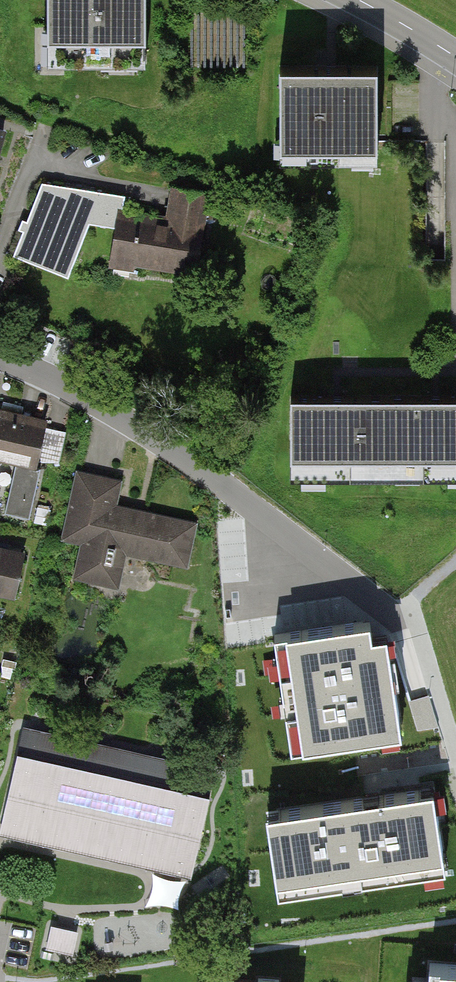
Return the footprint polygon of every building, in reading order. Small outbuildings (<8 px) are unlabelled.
[(44,56),(142,55),(142,0),(43,0),(44,56)] [(374,87),(275,88),(276,161),(375,160),(374,87)] [(209,192),(169,185),(165,212),(121,214),(127,197),(44,183),(16,254),(68,274),(88,222),(111,231),(116,264),(195,277),(209,192)] [(49,417),(0,406),(0,453),(15,457),(3,511),(30,517),(41,467),(37,466),(49,417)] [(289,410),(288,470),(455,473),(455,412),(289,410)] [(125,480),(78,469),(62,539),(83,544),(75,575),(118,585),(125,554),(187,568),(198,521),(119,503),(125,480)] [(0,547),(0,590),(15,593),(24,553),(0,547)] [(274,738),(282,738),(278,665),(256,666),(259,712),(272,712),(274,738)] [(101,758),(40,746),(25,823),(85,835),(91,803),(164,818),(177,755),(104,740),(101,758)] [(267,800),(274,882),(427,868),(425,838),(394,841),(392,820),(396,819),(394,800),(375,802),(374,791),(351,793),(351,792),(267,800)] [(56,921),(50,944),(74,951),(80,928),(56,921)] [(431,940),(426,981),(455,981),(455,942),(431,940)]
